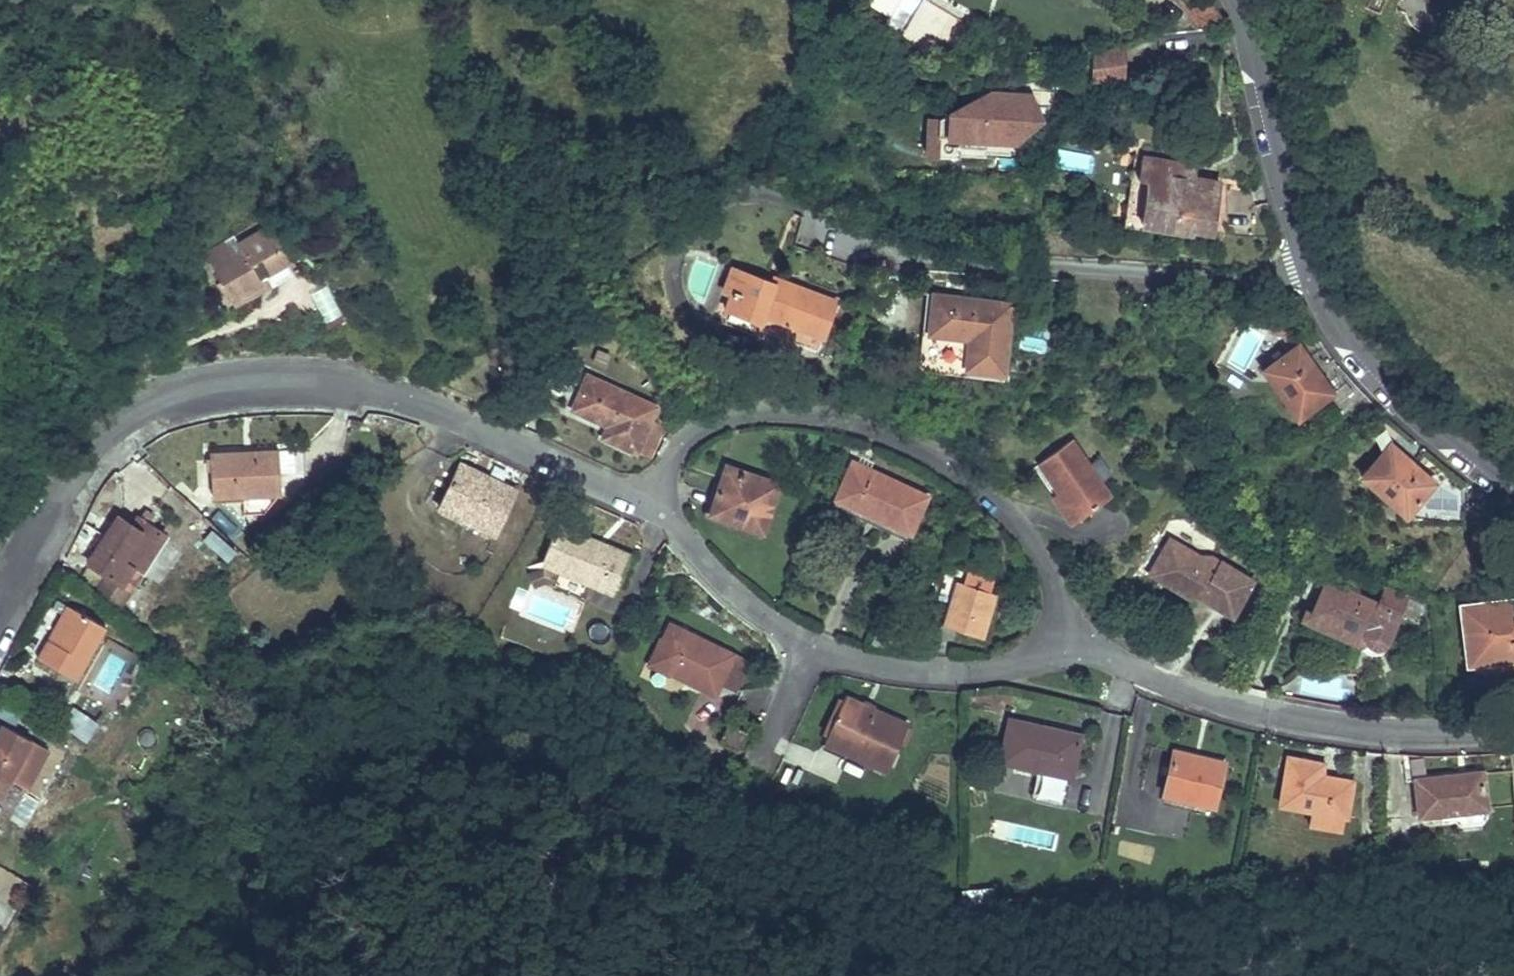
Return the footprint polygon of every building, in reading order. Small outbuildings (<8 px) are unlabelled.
[(1200,27),(1221,24),(1222,16),(1212,0),(1183,0),(1200,27)] [(1170,41),(1172,60),(1222,53),(1219,34),(1170,41)] [(1091,44),(1089,80),(1125,82),(1127,46),(1091,44)] [(924,111),(924,153),(959,153),(958,138),(1035,137),(1035,88),(944,89),(945,110),(924,111)] [(1055,166),(1091,170),(1093,153),(1058,148),(1055,166)] [(1143,158),(1139,179),(1148,181),(1141,222),(1193,230),(1194,226),(1213,230),(1214,229),(1221,188),(1221,183),(1189,178),(1191,166),(1143,158)] [(1228,189),(1221,188),(1214,229),(1227,231),(1228,189)] [(226,244),(206,255),(232,301),(263,284),(260,280),(294,261),(274,226),(239,245),(243,252),(233,256),(226,244)] [(263,284),(232,301),(235,305),(299,269),(294,261),(260,280),(263,284)] [(818,350),(836,301),(775,278),(772,284),(733,269),(720,305),(759,320),(757,327),(818,350)] [(324,317),(339,311),(328,285),(314,291),(324,317)] [(934,294),(925,363),(1005,373),(1014,304),(934,294)] [(720,305),(717,312),(757,327),(759,320),(720,305)] [(1300,346),(1265,370),(1298,417),(1333,393),(1300,346)] [(610,423),(604,437),(637,452),(649,427),(657,407),(589,376),(574,409),(603,422),(605,420),(610,423)] [(652,428),(649,427),(637,452),(650,458),(662,433),(665,434),(668,428),(655,422),(652,428)] [(1073,440),(1045,460),(1083,516),(1111,497),(1073,440)] [(1392,444),(1363,476),(1377,488),(1382,482),(1411,509),(1435,482),(1392,444)] [(282,492),(280,450),(254,452),(254,456),(245,457),(244,452),(211,454),(214,496),(226,495),(282,492)] [(1072,523),(1083,516),(1045,460),(1040,463),(1059,492),(1054,496),(1072,523)] [(854,461),(836,498),(911,533),(928,497),(854,461)] [(462,464),(441,508),(496,535),(517,491),(462,464)] [(728,467),(712,514),(764,532),(780,485),(728,467)] [(1461,491),(1435,482),(1411,509),(1461,512),(1461,491)] [(282,492),(226,495),(226,503),(283,500),(282,492)] [(911,533),(836,498),(833,505),(908,540),(911,533)] [(222,510),(212,518),(227,536),(237,527),(222,510)] [(134,526),(139,518),(136,515),(130,524),(134,526)] [(157,529),(139,518),(134,526),(130,524),(119,517),(89,563),(120,583),(131,567),(138,571),(160,537),(154,533),(157,529)] [(602,548),(580,538),(582,534),(557,524),(542,561),(566,571),(566,572),(560,570),(554,585),(583,597),(589,583),(616,594),(632,555),(604,543),(602,548)] [(213,527),(198,542),(211,554),(225,540),(213,527)] [(582,534),(580,538),(602,548),(604,543),(582,534)] [(1255,581),(1215,556),(1202,556),(1173,538),(1155,567),(1188,587),(1188,595),(1201,596),(1233,616),(1255,581)] [(138,571),(131,567),(120,583),(127,587),(138,571)] [(1188,587),(1155,567),(1152,572),(1188,595),(1188,587)] [(1308,610),(1304,619),(1360,645),(1363,645),(1366,644),(1369,642),(1372,645),(1377,647),(1381,646),(1385,644),(1388,641),(1401,612),(1328,580),(1313,613),(1308,610)] [(957,581),(943,625),(984,639),(998,595),(957,581)] [(1468,664),(1513,659),(1513,600),(1462,606),(1468,664)] [(50,640),(56,643),(75,609),(69,606),(50,640)] [(39,658),(76,679),(106,627),(75,610),(56,643),(50,640),(39,658)] [(671,623),(651,665),(655,666),(650,676),(667,685),(672,674),(717,696),(737,655),(671,623)] [(846,696),(827,737),(871,757),(869,762),(888,771),(909,725),(872,708),(870,713),(863,709),(865,705),(846,696)] [(89,741),(96,721),(79,715),(71,734),(89,741)] [(17,807),(49,746),(0,719),(0,798),(17,807)] [(1011,719),(1001,761),(1040,770),(1072,777),(1082,735),(1011,719)] [(730,724),(722,742),(740,750),(748,733),(730,724)] [(871,757),(827,737),(825,742),(869,762),(871,757)] [(1175,751),(1165,793),(1215,805),(1225,763),(1175,751)] [(1290,757),(1281,805),(1313,811),(1345,816),(1347,817),(1354,781),(1323,775),(1325,763),(1290,757)] [(1072,777),(1040,770),(1038,779),(1070,786),(1072,777)] [(1416,779),(1420,816),(1442,813),(1486,808),(1488,808),(1483,772),(1416,779)] [(1215,805),(1165,793),(1163,802),(1214,814),(1215,805)] [(1486,808),(1442,813),(1443,822),(1456,820),(1461,825),(1482,822),(1487,817),(1486,808)] [(1345,816),(1313,811),(1311,825),(1342,831),(1345,816)]
